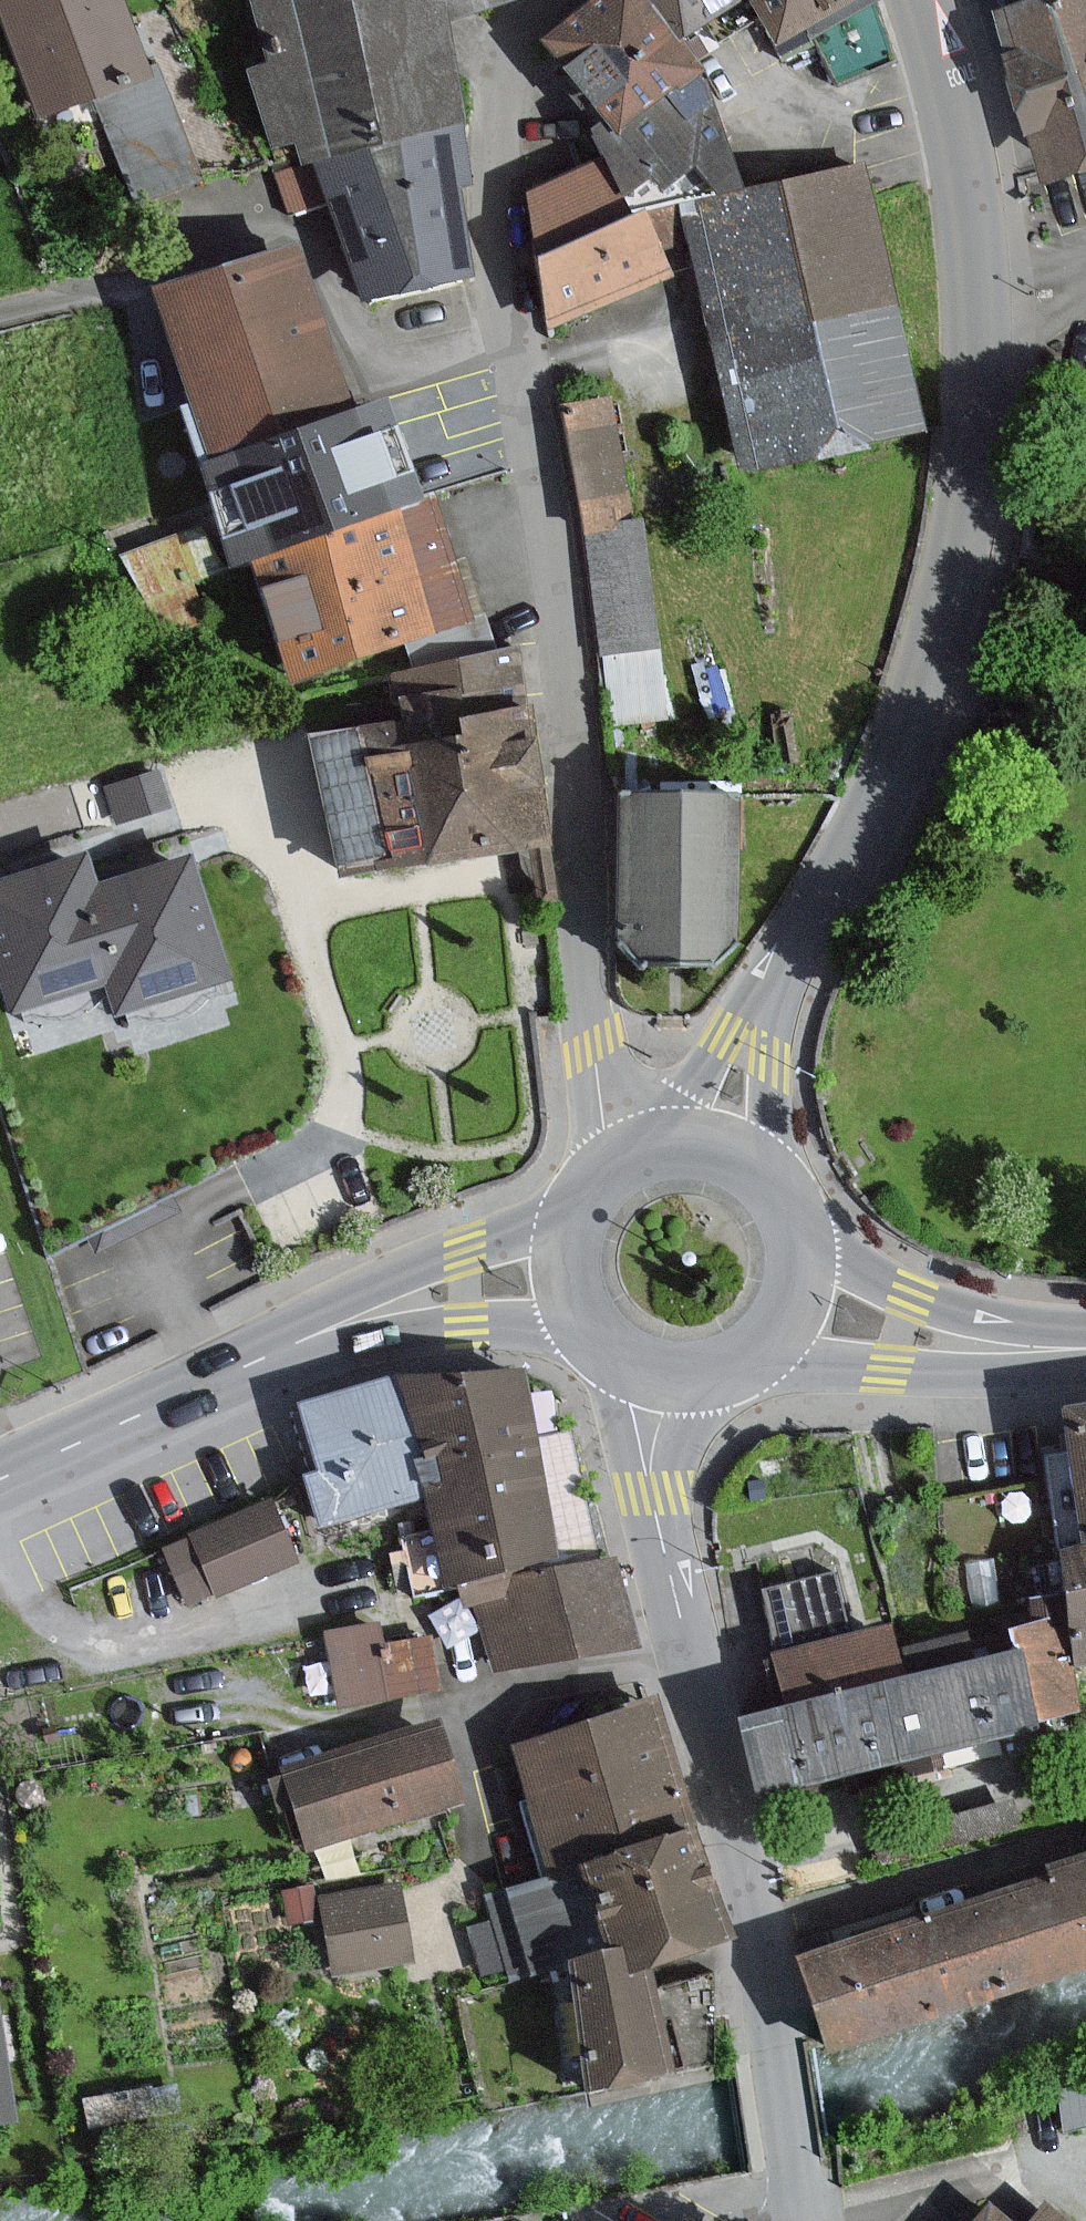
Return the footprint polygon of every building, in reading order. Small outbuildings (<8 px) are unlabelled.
[(195,180),(150,70),(127,15),(121,0),(0,0),(0,4),(45,113),(94,93),(140,203),(195,180)] [(327,156),(442,130),(465,125),(458,97),(440,18),(500,0),(250,0),(265,68),(249,71),(271,169),(327,156)] [(543,35),(607,130),(589,140),(605,167),(639,213),(674,203),(747,184),(695,70),(675,40),(648,0),(595,0),(543,35)] [(675,40),(735,0),(648,0),(675,40)] [(894,57),(869,0),(747,0),(768,39),(806,21),(833,82),(894,57)] [(995,13),(1051,177),(1085,166),(1085,0),(1034,0),(995,13)] [(360,300),(475,274),(455,188),(478,183),(465,125),(442,130),(327,156),(271,169),(281,211),(337,199),(360,300)] [(639,213),(605,167),(534,195),(538,254),(639,213)] [(915,424),(856,169),(692,206),(750,461),(915,424)] [(639,213),(538,254),(551,324),(661,274),(639,213)] [(163,289),(219,456),(340,416),(284,250),(163,289)] [(237,563),(257,557),(416,504),(382,403),(340,416),(219,456),(204,461),(237,563)] [(611,409),(558,419),(599,650),(653,641),(611,409)] [(430,500),(416,504),(257,557),(296,675),(469,618),(430,500)] [(551,843),(544,805),(531,726),(528,706),(524,687),(518,651),(392,672),(398,709),(401,725),(372,730),(351,734),(312,740),(336,879),(424,864),(529,847),(539,905),(561,901),(551,843)] [(159,774),(108,789),(118,822),(169,807),(159,774)] [(670,966),(706,965),(729,947),(728,797),(728,795),(613,796),(614,943),(633,966),(670,966)] [(190,866),(188,857),(86,887),(113,977),(123,1009),(224,979),(190,866)] [(113,977),(86,887),(78,858),(0,881),(0,967),(12,1007),(113,977)] [(402,1379),(431,1500),(438,1530),(406,1538),(421,1598),(452,1591),(479,1585),(500,1672),(628,1642),(607,1554),(563,1565),(517,1374),(402,1379)] [(324,1526),(338,1522),(431,1500),(402,1379),(389,1382),(308,1401),(325,1469),(311,1473),(324,1526)] [(1063,1414),(1085,1526),(1085,1409),(1063,1414)] [(163,1552),(186,1606),(213,1594),(215,1598),(294,1563),(267,1502),(190,1536),(191,1539),(163,1552)] [(1063,1542),(1085,1656),(1085,1538),(1063,1542)] [(835,1575),(763,1593),(778,1652),(774,1653),(787,1705),(738,1718),(746,1750),(756,1791),(1037,1722),(1079,1711),(1056,1620),(1014,1630),(1019,1648),(974,1659),(967,1633),(919,1645),(896,1651),(894,1640),(890,1624),(849,1634),(835,1575)] [(435,1690),(427,1642),(379,1650),(374,1625),(327,1633),(339,1706),(435,1690)] [(544,1877),(578,1867),(685,1836),(647,1704),(506,1745),(544,1877)] [(440,1733),(286,1779),(307,1848),(460,1802),(440,1733)] [(603,1953),(609,1975),(648,1964),(716,1944),(685,1836),(578,1867),(603,1953)] [(1071,1972),(1085,1967),(1085,1863),(1040,1878),(1071,1972)] [(603,1953),(578,1867),(544,1877),(507,1887),(485,1893),(494,1927),(472,1933),(485,1977),(507,1971),(510,1979),(531,1973),(569,1962),(603,1953)] [(1040,1878),(794,1958),(825,2052),(1071,1972),(1040,1878)] [(396,1883),(323,1898),(339,1975),(412,1961),(396,1883)] [(678,2066),(652,1977),(648,1964),(609,1975),(603,1953),(569,1962),(605,2087),(678,2066)] [(9,2120),(0,2064),(0,2121),(9,2120)] [(1061,2078),(1067,2123),(1085,2121),(1085,2075),(1061,2078)] [(991,2206),(979,2220),(1009,2220),(991,2206)] [(1047,2208),(1037,2220),(1063,2220),(1047,2208)]
